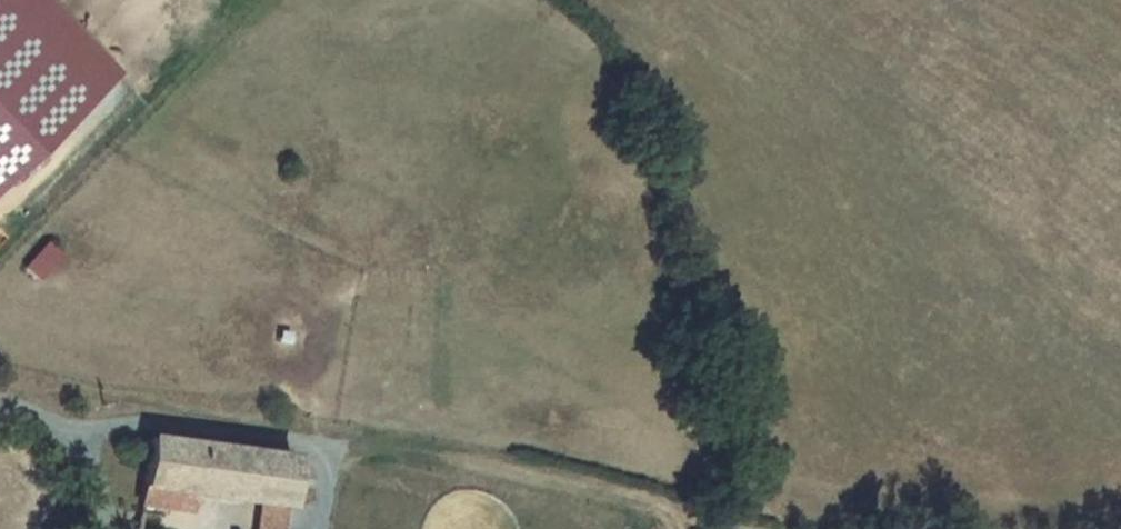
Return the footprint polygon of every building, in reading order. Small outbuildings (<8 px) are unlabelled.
[(97,90),(9,0),(0,0),(0,184),(97,90)] [(148,436),(142,485),(139,504),(190,512),(193,492),(263,502),(259,528),(281,528),(284,505),(290,456),(148,436)]
